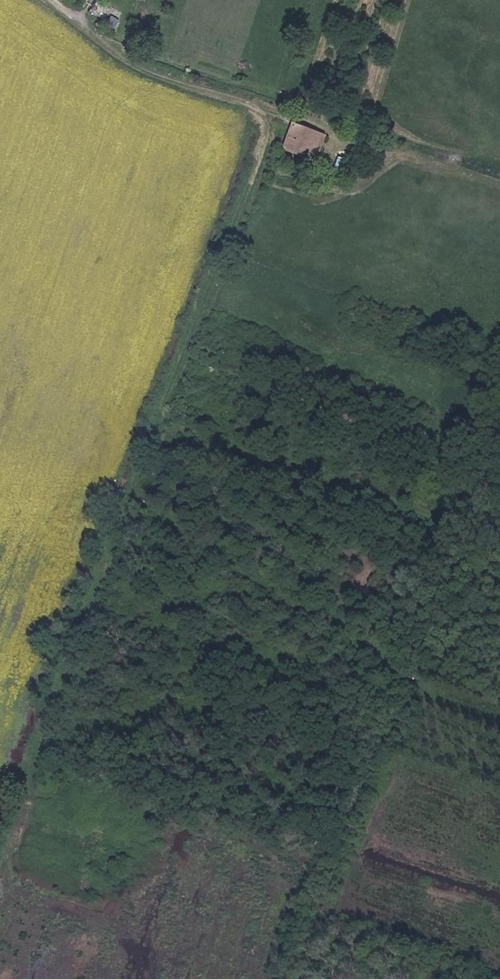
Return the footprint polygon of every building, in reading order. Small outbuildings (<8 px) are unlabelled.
[(277,153),(289,158),(298,134),(285,129),(277,153)] [(298,134),(289,158),(310,165),(318,141),(298,134)]
